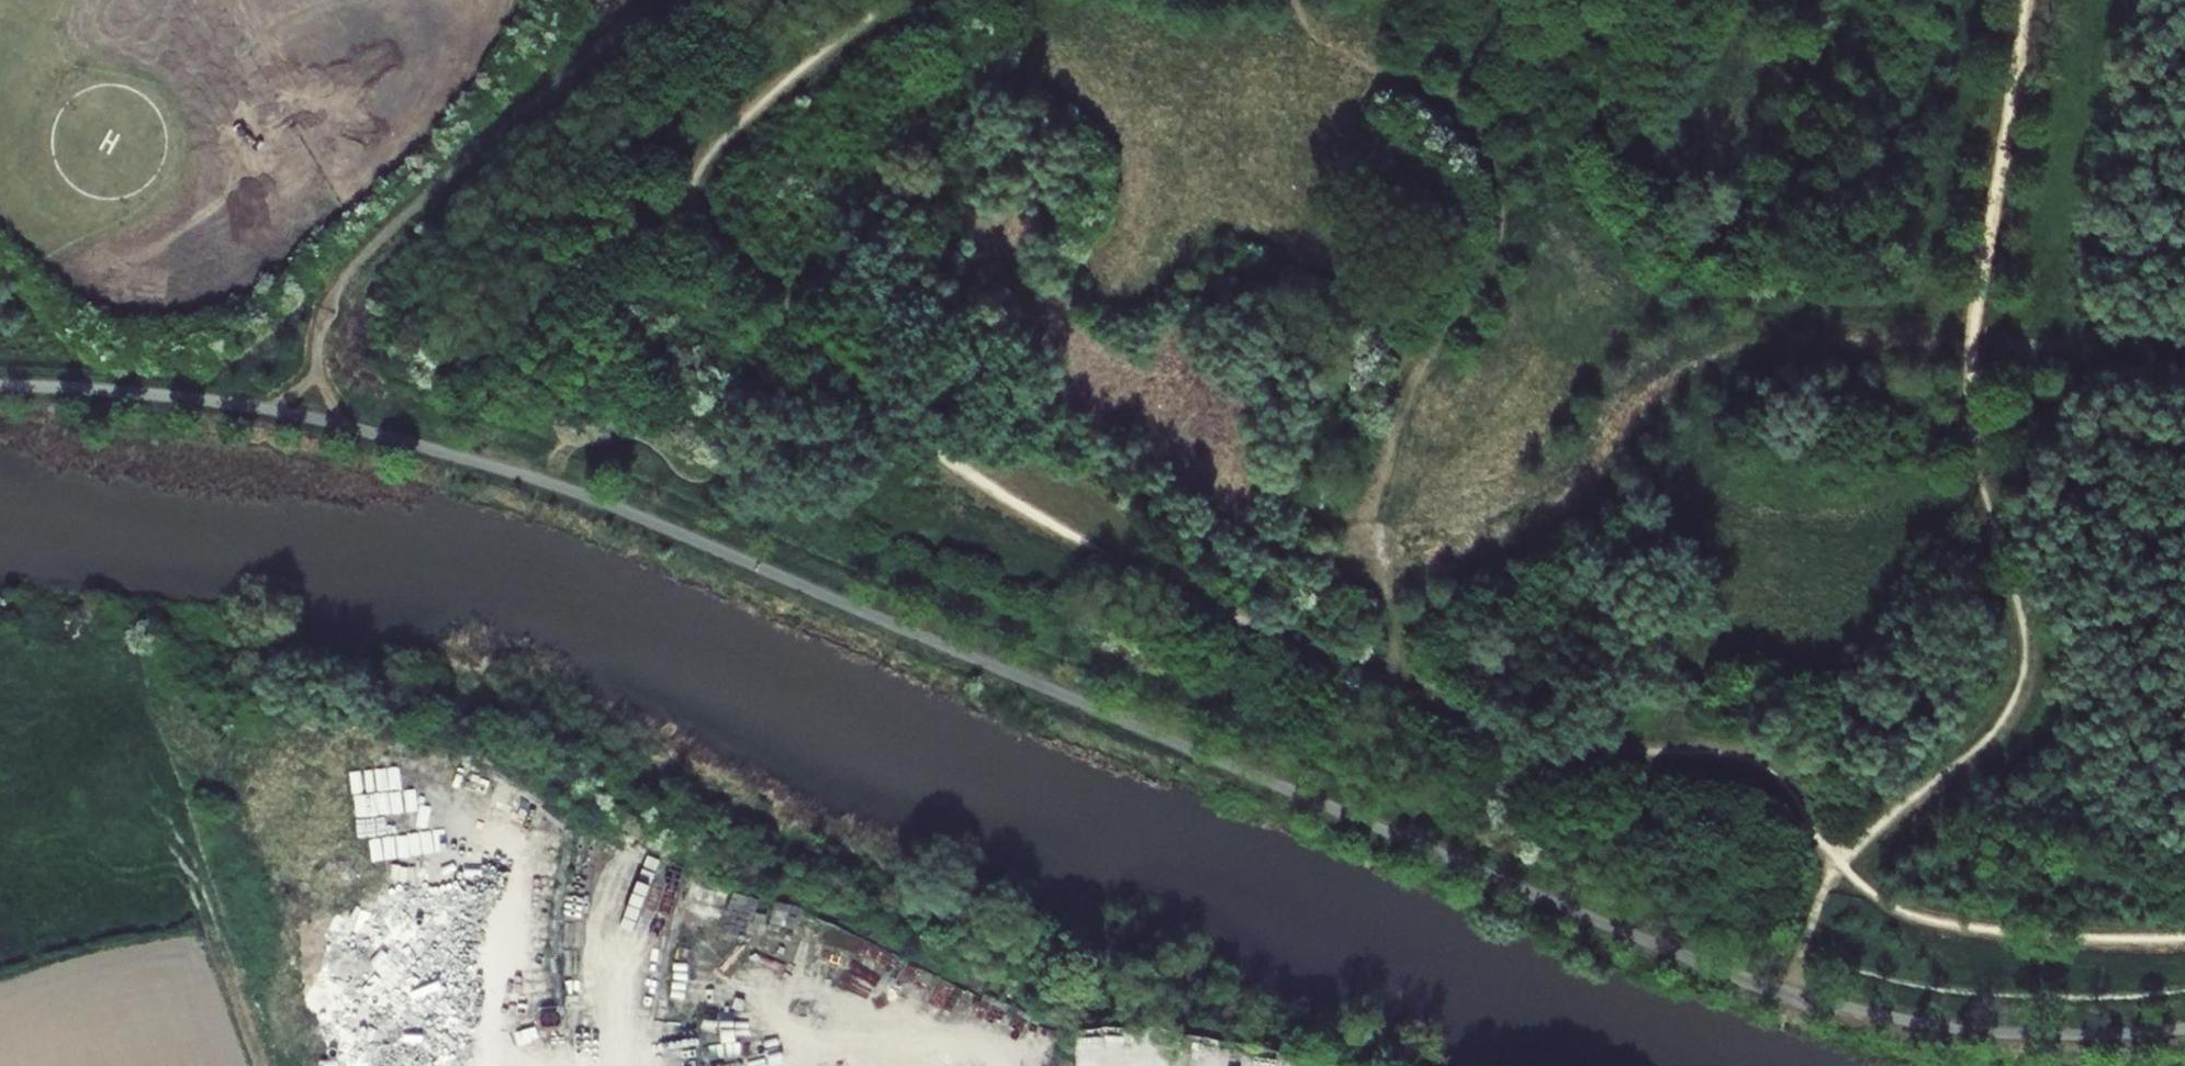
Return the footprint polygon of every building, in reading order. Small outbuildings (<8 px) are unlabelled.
[(747,967),(744,987),(783,993),(786,974),(747,967)]
